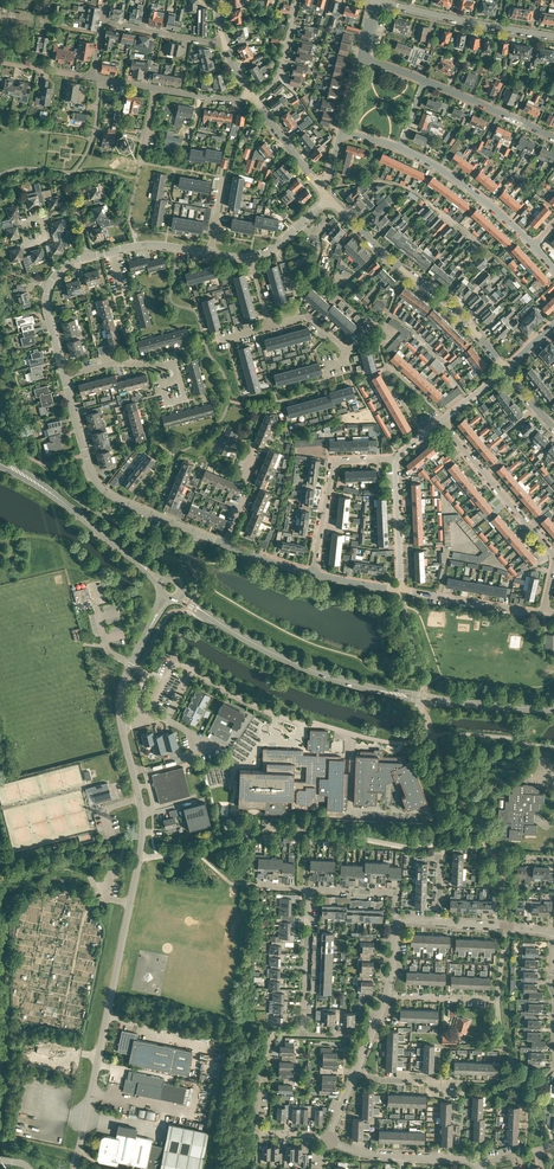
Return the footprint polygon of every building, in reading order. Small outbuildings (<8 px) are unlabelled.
[(197,0),(185,0),(185,11),(192,12),(192,13),(197,13),(197,0)] [(304,3),(306,4),(305,8),(307,8),(307,11),(311,12),(313,4),(310,3),(311,0),(305,0),(304,3)] [(317,5),(320,6),(318,12),(321,13),(322,11),(325,0),(318,0),(317,5)] [(331,15),(334,15),(336,11),(338,2),(332,0),(330,5),(328,4),(327,9),(329,9),(328,13),(331,14),(331,15)] [(458,6),(458,7),(458,8),(463,9),(463,8),(465,8),(466,0),(459,0),(458,6)] [(465,8),(472,9),(474,0),(471,0),(471,1),(466,0),(465,8)] [(480,11),(488,13),(490,3),(485,2),(486,0),(482,0),(480,11)] [(488,13),(495,14),(497,4),(498,1),(494,0),(493,4),(490,3),(488,13)] [(109,16),(116,18),(118,8),(115,8),(116,2),(112,1),(109,16)] [(138,8),(135,21),(140,22),(142,15),(140,15),(141,9),(143,9),(144,4),(138,3),(137,8),(138,8)] [(284,3),(282,9),(281,12),(288,14),(289,11),(291,5),(284,3)] [(118,8),(116,18),(122,19),(125,5),(121,4),(120,9),(118,8)] [(525,9),(523,19),(529,20),(530,18),(531,17),(532,17),(534,6),(530,5),(529,10),(525,9)] [(89,6),(88,12),(99,14),(100,8),(89,6)] [(151,6),(148,24),(154,25),(156,16),(157,10),(158,7),(151,6)] [(348,22),(353,7),(351,6),(350,7),(345,6),(343,15),(346,16),(345,21),(348,22)] [(508,16),(516,17),(518,8),(509,6),(508,16)] [(129,13),(131,13),(129,20),(135,21),(138,8),(137,8),(134,7),(131,7),(129,13)] [(183,8),(179,7),(177,20),(174,19),(172,28),(179,30),(181,21),(183,8)] [(198,13),(198,21),(207,21),(207,19),(207,10),(207,8),(198,7),(198,13)] [(353,7),(348,22),(351,23),(352,20),(355,21),(356,17),(358,12),(359,12),(360,9),(359,8),(356,7),(353,7)] [(541,7),(540,12),(539,18),(541,19),(541,21),(547,22),(549,13),(544,12),(545,7),(541,7)] [(518,8),(516,17),(523,19),(525,9),(518,8)] [(157,10),(156,16),(154,25),(161,26),(164,11),(157,10)] [(245,14),(245,10),(240,10),(236,10),(236,11),(231,11),(231,18),(232,22),(236,21),(236,23),(241,23),(241,14),(245,14)] [(329,28),(331,28),(335,29),(336,27),(335,27),(335,26),(336,23),(338,18),(338,17),(338,16),(340,12),(336,11),(334,15),(334,17),(333,17),(330,25),(329,26),(329,27),(329,28)] [(166,27),(172,28),(174,19),(172,19),(173,14),(168,14),(167,18),(166,27)] [(84,19),(80,19),(80,21),(97,24),(98,19),(82,16),(82,18),(84,19)] [(391,32),(409,36),(412,36),(413,30),(410,30),(411,23),(393,19),(391,32)] [(97,24),(80,21),(79,23),(80,23),(79,27),(85,28),(96,30),(97,24)] [(419,25),(417,38),(425,40),(428,27),(419,25)] [(235,29),(235,31),(233,32),(234,35),(233,36),(233,38),(235,38),(235,39),(237,39),(245,37),(244,33),(249,32),(248,28),(247,26),(235,29)] [(317,37),(319,28),(308,26),(307,30),(303,29),(304,30),(303,33),(302,33),(300,39),(309,41),(310,38),(313,36),(317,37)] [(207,33),(207,27),(198,27),(198,33),(207,35),(207,33)] [(341,29),(336,27),(335,29),(335,31),(337,31),(335,36),(340,37),(341,40),(341,42),(341,43),(347,44),(350,45),(351,40),(351,39),(348,39),(349,35),(351,35),(352,35),(342,32),(343,29),(342,29),(341,29)] [(117,42),(119,32),(106,30),(105,36),(106,36),(104,49),(109,50),(111,41),(117,42)] [(449,45),(452,32),(445,31),(444,34),(442,33),(440,44),(449,45)] [(123,32),(121,41),(121,43),(124,44),(124,42),(127,42),(129,33),(123,32)] [(129,33),(127,42),(132,43),(132,44),(135,44),(137,35),(134,35),(134,34),(129,33)] [(456,44),(457,44),(456,48),(462,49),(463,46),(464,46),(466,35),(458,33),(457,40),(456,39),(456,44)] [(139,35),(137,44),(140,45),(139,48),(144,49),(145,46),(148,46),(150,37),(139,35)] [(45,54),(48,38),(35,36),(32,52),(45,54)] [(469,47),(473,47),(472,49),(477,50),(478,48),(480,38),(471,36),(469,47)] [(491,52),(493,40),(486,39),(484,49),(484,51),(491,52)] [(79,49),(92,51),(92,49),(91,49),(93,42),(80,40),(79,49)] [(167,53),(166,55),(167,56),(172,57),(173,54),(175,43),(169,41),(168,44),(164,43),(163,50),(167,51),(167,53)] [(350,45),(336,41),(335,46),(337,47),(339,49),(338,52),(347,55),(349,49),(346,48),(347,44),(350,45)] [(297,52),(300,52),(306,54),(307,51),(309,49),(312,50),(313,45),(300,42),(299,42),(302,43),(301,47),(298,46),(297,52)] [(408,55),(410,56),(414,57),(418,46),(414,45),(413,48),(412,47),(398,42),(396,49),(409,54),(408,55)] [(507,48),(508,43),(501,42),(499,52),(498,56),(501,57),(502,52),(507,53),(508,48),(507,48)] [(173,54),(179,55),(180,53),(184,54),(185,47),(181,46),(181,44),(175,43),(173,54)] [(240,52),(241,54),(255,48),(254,45),(249,48),(247,43),(240,46),(237,47),(239,52),(240,52)] [(518,56),(521,57),(523,45),(515,44),(513,57),(518,58),(518,56)] [(55,60),(64,62),(66,47),(64,46),(64,49),(57,48),(58,45),(54,45),(53,52),(56,53),(55,60)] [(523,45),(521,57),(522,57),(521,59),(530,60),(532,47),(523,45)] [(414,57),(410,56),(408,60),(413,61),(412,64),(415,65),(416,63),(420,64),(422,58),(423,59),(425,53),(426,53),(424,52),(425,49),(418,46),(414,57)] [(66,47),(64,62),(73,63),(74,56),(77,57),(79,49),(75,48),(75,51),(68,50),(69,47),(66,47)] [(200,53),(200,56),(211,53),(210,49),(198,47),(200,53)] [(536,58),(545,59),(547,49),(547,48),(543,47),(542,48),(540,48),(538,55),(537,55),(536,58)] [(255,48),(241,54),(242,56),(242,57),(244,61),(253,57),(251,52),(256,50),(255,48)] [(79,49),(77,57),(77,58),(90,60),(91,53),(92,53),(92,51),(79,49)] [(545,59),(553,61),(553,57),(553,51),(553,50),(547,49),(545,59)] [(306,54),(300,52),(299,56),(296,56),(295,61),(304,64),(304,60),(307,59),(312,60),(313,55),(306,54)] [(196,57),(192,58),(190,58),(190,61),(196,59),(197,61),(201,60),(202,63),(212,60),(211,53),(200,56),(196,57)] [(328,63),(344,67),(345,62),(344,61),(345,58),(346,58),(329,53),(328,58),(334,59),(336,62),(335,65),(328,63)] [(253,63),(264,57),(261,54),(251,59),(253,63)] [(132,65),(131,68),(134,68),(133,76),(137,77),(140,61),(134,60),(135,56),(130,55),(129,65),(132,65)] [(450,74),(454,65),(445,61),(446,59),(442,58),(440,63),(438,63),(436,68),(447,72),(446,73),(450,74)] [(147,65),(151,65),(151,59),(148,59),(147,62),(140,61),(137,77),(142,78),(143,70),(146,70),(147,65)] [(157,69),(157,65),(153,64),(154,60),(151,59),(151,65),(150,70),(154,71),(152,80),(159,81),(161,74),(157,73),(158,69),(157,69)] [(102,65),(101,71),(109,72),(110,65),(104,64),(104,61),(102,60),(101,65),(102,65)] [(199,64),(200,70),(199,70),(200,75),(208,73),(208,70),(215,69),(212,60),(202,63),(202,64),(199,64)] [(110,65),(109,72),(116,74),(117,67),(119,68),(119,63),(110,62),(110,65)] [(344,67),(328,63),(327,68),(332,69),(333,72),(332,75),(341,77),(343,71),(341,71),(342,67),(344,68),(344,67)] [(293,69),(292,74),(305,78),(305,77),(301,76),(301,73),(304,72),(306,72),(308,68),(294,64),(294,65),(297,65),(296,69),(293,69)] [(249,69),(252,75),(266,68),(264,65),(259,68),(257,65),(249,69)] [(161,74),(159,81),(166,82),(168,75),(168,71),(169,67),(166,67),(165,71),(164,73),(161,73),(161,74)] [(266,68),(252,75),(254,79),(254,80),(254,81),(255,81),(256,82),(264,77),(262,74),(267,71),(266,68)] [(174,76),(173,83),(180,85),(181,79),(182,73),(175,72),(174,76)] [(199,87),(201,89),(218,90),(225,88),(221,73),(214,74),(214,75),(210,76),(210,83),(202,82),(199,87)] [(473,87),(478,76),(469,73),(467,77),(463,75),(461,80),(465,82),(465,83),(473,87)] [(305,78),(292,74),(294,75),(293,79),(291,78),(289,84),(298,86),(299,83),(302,81),(304,82),(305,78)] [(168,75),(166,82),(173,83),(174,76),(168,75)] [(323,86),(338,90),(340,84),(338,84),(339,80),(341,80),(325,76),(324,81),(329,82),(330,84),(329,87),(323,86)] [(8,94),(14,95),(16,86),(13,85),(13,80),(6,79),(4,89),(8,90),(8,94)] [(35,102),(40,103),(49,104),(52,88),(47,87),(49,81),(41,79),(39,87),(42,88),(41,97),(36,96),(35,102)] [(497,80),(496,82),(495,85),(486,81),(484,85),(489,87),(487,91),(494,95),(496,90),(499,91),(503,83),(497,80)] [(16,86),(14,95),(20,96),(20,101),(27,102),(29,93),(25,93),(27,82),(20,81),(19,86),(16,86)] [(77,101),(80,84),(68,82),(65,99),(77,101)] [(276,95),(285,87),(281,83),(273,92),(276,95)] [(338,90),(323,86),(322,91),(326,92),(328,94),(327,97),(336,100),(337,94),(336,94),(337,90),(338,90)] [(522,100),(525,94),(521,93),(520,95),(517,93),(507,88),(504,94),(506,95),(504,100),(512,104),(516,97),(519,98),(518,99),(522,100)] [(305,94),(300,98),(305,105),(307,108),(309,106),(308,105),(310,105),(308,102),(310,101),(305,94)] [(125,102),(123,111),(122,114),(128,115),(128,112),(128,111),(130,103),(131,104),(132,101),(133,96),(127,95),(126,103),(125,102)] [(128,111),(128,112),(137,113),(140,97),(133,96),(132,101),(131,104),(130,103),(128,111)] [(284,99),(282,96),(279,99),(271,104),(275,109),(282,104),(288,100),(286,97),(284,99)] [(430,108),(438,111),(440,111),(439,114),(444,116),(446,110),(448,104),(437,99),(436,101),(429,98),(426,105),(430,107),(430,108)] [(535,102),(531,113),(537,116),(541,108),(538,107),(539,104),(537,103),(539,99),(536,98),(534,102),(535,102)] [(335,103),(320,99),(318,103),(321,104),(320,109),(324,110),(330,112),(332,113),(334,107),(331,106),(332,102),(335,103)] [(524,109),(531,113),(535,102),(534,102),(533,103),(532,102),(531,104),(527,102),(524,109)] [(179,104),(177,114),(176,114),(174,125),(181,127),(183,116),(184,116),(185,116),(185,118),(187,118),(188,116),(191,117),(193,107),(186,106),(179,104)] [(315,113),(318,113),(320,114),(322,116),(320,123),(324,125),(328,127),(330,122),(331,116),(329,116),(330,112),(324,110),(320,109),(319,109),(317,108),(315,113)] [(467,114),(463,112),(463,111),(454,108),(452,114),(456,115),(456,117),(461,120),(460,123),(463,124),(467,114)] [(207,118),(210,119),(211,110),(204,109),(203,118),(203,121),(206,121),(207,118)] [(211,109),(211,110),(210,119),(217,120),(219,110),(211,109)] [(217,120),(217,123),(224,124),(226,112),(219,110),(217,120)] [(46,121),(49,113),(45,111),(41,118),(46,121)] [(281,117),(285,123),(297,114),(295,111),(291,115),(288,112),(281,117)] [(421,119),(439,126),(441,122),(434,120),(434,119),(435,120),(436,116),(432,114),(424,111),(421,119)] [(553,125),(553,115),(547,111),(544,116),(548,118),(546,121),(553,125)] [(226,112),(224,124),(227,124),(226,126),(230,127),(232,113),(226,112)] [(78,113),(76,120),(85,122),(86,115),(78,113)] [(237,114),(236,124),(233,123),(230,135),(236,136),(239,124),(243,125),(245,115),(237,114)] [(297,114),(285,123),(289,129),(291,127),(293,129),(298,125),(296,123),(294,120),(299,116),(297,114)] [(474,128),(473,131),(476,132),(477,129),(476,128),(481,118),(473,114),(471,119),(469,117),(466,124),(474,128)] [(313,121),(309,115),(304,118),(305,120),(298,125),(301,130),(313,121)] [(476,128),(477,129),(479,130),(480,127),(487,130),(489,124),(486,123),(487,121),(481,118),(476,128)] [(439,126),(421,119),(419,126),(426,129),(428,125),(438,128),(439,126)] [(498,125),(494,133),(493,137),(498,139),(497,142),(500,143),(502,140),(500,139),(505,129),(498,125)] [(248,127),(245,136),(246,136),(245,141),(250,143),(255,129),(248,127)] [(104,132),(102,144),(102,147),(104,148),(105,144),(110,145),(111,142),(114,142),(116,130),(115,130),(112,129),(108,129),(107,132),(104,132)] [(500,139),(502,140),(504,141),(505,138),(511,141),(512,137),(510,136),(512,132),(505,129),(500,139)] [(180,151),(183,138),(173,136),(174,131),(173,131),(167,130),(163,147),(180,151)] [(298,138),(303,143),(310,138),(305,132),(298,138)] [(433,146),(435,140),(432,139),(428,137),(417,132),(414,140),(425,145),(427,141),(430,142),(429,145),(433,146)] [(452,145),(458,136),(455,135),(452,133),(446,142),(452,145)] [(133,149),(135,142),(131,136),(128,135),(124,134),(118,137),(116,145),(119,151),(126,153),(133,149)] [(324,139),(321,142),(323,145),(330,140),(329,139),(332,136),(330,134),(324,139)] [(518,144),(518,145),(520,146),(519,149),(520,149),(518,154),(520,155),(528,140),(521,136),(518,144)] [(310,138),(303,143),(307,149),(314,144),(310,138)] [(478,149),(481,150),(485,141),(483,140),(480,139),(476,148),(478,149)] [(528,140),(520,155),(523,156),(526,152),(533,156),(536,151),(537,149),(535,148),(533,148),(535,143),(528,140)] [(255,150),(252,159),(248,158),(244,171),(252,173),(256,161),(259,155),(269,146),(265,141),(258,148),(257,147),(256,149),(255,150)] [(347,152),(341,174),(340,180),(344,181),(345,175),(349,175),(353,159),(350,158),(351,153),(352,154),(354,148),(355,148),(355,147),(348,145),(346,152),(347,152)] [(259,155),(256,161),(257,161),(255,167),(261,169),(264,161),(262,160),(264,156),(265,157),(268,154),(269,155),(271,156),(272,156),(273,154),(273,152),(272,151),(273,151),(269,146),(259,155)] [(320,146),(310,154),(315,160),(322,154),(320,151),(322,148),(320,146)] [(502,153),(507,156),(511,148),(506,146),(502,153)] [(350,158),(353,159),(354,154),(364,156),(365,149),(355,147),(355,148),(354,148),(352,154),(351,153),(350,158)] [(542,160),(540,164),(538,168),(540,169),(542,165),(550,150),(543,147),(537,157),(542,160)] [(189,159),(197,160),(199,150),(191,148),(189,159)] [(487,150),(482,148),(480,152),(491,157),(494,152),(487,149),(487,150)] [(206,151),(205,159),(212,160),(214,150),(206,149),(206,151)] [(199,150),(197,160),(205,161),(205,159),(206,151),(199,150)] [(214,150),(212,160),(220,162),(222,151),(214,150)] [(451,159),(457,163),(462,157),(464,154),(456,150),(454,153),(455,154),(451,159)] [(542,165),(545,167),(547,162),(549,159),(553,161),(553,159),(553,152),(550,150),(542,165)] [(377,159),(387,163),(390,156),(383,153),(381,157),(379,156),(377,159)] [(390,156),(387,163),(394,166),(397,159),(390,156)] [(462,157),(457,163),(464,168),(468,161),(462,157)] [(397,159),(394,166),(401,170),(404,163),(397,159)] [(468,161),(464,168),(470,172),(474,167),(477,163),(475,162),(473,165),(468,161)] [(284,163),(276,169),(273,172),(277,177),(288,168),(284,163)] [(366,163),(364,174),(364,176),(367,177),(367,180),(370,179),(370,177),(371,170),(373,165),(366,163)] [(404,163),(401,170),(408,173),(411,166),(404,163)] [(411,166),(408,173),(411,174),(410,176),(414,178),(415,176),(418,169),(411,166)] [(271,169),(265,167),(262,177),(268,179),(271,169)] [(476,177),(482,181),(486,175),(482,171),(484,169),(482,167),(479,171),(480,172),(476,177)] [(277,177),(276,178),(278,180),(283,176),(286,180),(293,174),(288,168),(277,177)] [(418,169),(415,176),(422,180),(422,178),(425,180),(426,177),(424,176),(425,172),(418,169)] [(518,180),(522,176),(514,169),(510,174),(518,180)] [(156,173),(154,181),(165,183),(165,178),(167,178),(167,175),(156,173)] [(486,175),(482,181),(488,186),(493,180),(486,175)] [(234,176),(233,183),(243,185),(244,178),(234,176)] [(428,183),(434,187),(439,181),(433,176),(430,180),(428,178),(426,180),(428,182),(428,183)] [(510,186),(515,179),(511,176),(506,182),(510,186)] [(178,187),(186,188),(188,178),(180,177),(178,187)] [(188,178),(186,188),(193,189),(195,179),(188,178)] [(290,187),(282,194),(279,197),(283,202),(280,206),(281,207),(282,209),(293,199),(290,195),(302,184),(297,178),(289,185),(290,187)] [(195,179),(193,189),(201,191),(203,181),(195,179)] [(493,180),(488,186),(494,191),(498,186),(501,183),(499,181),(497,183),(493,180)] [(154,181),(153,189),(164,191),(163,191),(164,187),(165,187),(166,183),(165,183),(154,181)] [(203,181),(201,191),(208,192),(210,182),(203,181)] [(439,181),(434,187),(440,191),(445,185),(439,181)] [(25,194),(26,198),(29,209),(40,206),(39,202),(44,201),(41,191),(39,182),(34,183),(36,192),(25,194)] [(233,183),(231,191),(242,193),(243,185),(233,183)] [(387,184),(378,183),(375,186),(377,188),(375,190),(378,193),(387,184)] [(346,198),(347,198),(351,202),(358,195),(358,194),(359,192),(359,193),(362,190),(364,188),(368,188),(367,184),(360,185),(360,186),(358,188),(357,187),(346,198)] [(87,188),(90,200),(94,199),(95,203),(105,201),(103,196),(101,196),(98,185),(87,188)] [(445,185),(440,191),(447,196),(451,190),(445,185)] [(499,196),(505,200),(510,195),(506,191),(508,188),(506,186),(503,190),(503,191),(499,196)] [(306,188),(298,195),(300,198),(298,200),(301,204),(311,194),(306,188)] [(50,189),(41,191),(44,201),(48,200),(50,209),(62,206),(59,195),(52,197),(50,189)] [(164,191),(153,189),(151,198),(156,199),(162,199),(162,195),(164,195),(164,191)] [(358,195),(351,202),(355,206),(367,195),(365,192),(362,190),(359,193),(359,192),(358,194),(358,195)] [(451,190),(447,196),(446,199),(451,203),(458,194),(451,190)] [(231,191),(230,198),(240,200),(242,193),(231,191)] [(458,194),(451,203),(458,208),(464,199),(458,194)] [(367,195),(355,206),(360,211),(366,205),(370,201),(368,198),(369,197),(367,195)] [(510,195),(505,200),(511,205),(516,200),(510,195)] [(376,202),(379,204),(385,199),(382,196),(376,202)] [(270,198),(267,202),(271,205),(275,198),(273,197),(271,199),(270,198)] [(434,199),(432,202),(435,204),(439,206),(441,204),(438,201),(440,198),(438,197),(436,200),(434,199)] [(240,200),(230,198),(229,206),(239,207),(240,200)] [(156,199),(154,207),(166,209),(165,209),(165,204),(167,204),(168,200),(162,199),(156,199)] [(370,221),(375,226),(386,215),(385,215),(384,216),(383,214),(391,205),(385,199),(379,204),(376,207),(376,208),(373,212),(376,215),(370,221)] [(464,199),(458,208),(463,212),(465,210),(466,210),(466,209),(468,211),(471,208),(468,206),(470,204),(464,199)] [(516,200),(511,205),(517,210),(521,206),(524,203),(522,201),(520,203),(516,200)] [(541,211),(547,216),(552,210),(547,206),(547,205),(544,202),(542,204),(538,209),(541,211)] [(2,221),(3,226),(13,223),(12,219),(21,217),(18,205),(6,208),(9,219),(2,221)] [(92,208),(95,220),(99,219),(100,223),(109,221),(108,216),(106,216),(104,206),(92,208)] [(154,207),(153,215),(164,217),(165,217),(163,217),(164,212),(165,213),(166,209),(154,207)] [(425,218),(432,210),(429,207),(421,215),(425,218)] [(522,216),(528,210),(524,207),(519,213),(522,216)] [(288,215),(282,209),(278,212),(285,218),(288,215)] [(471,214),(477,219),(482,214),(477,209),(474,211),(472,209),(469,212),(472,214),(471,214)] [(394,223),(402,215),(399,211),(390,219),(394,223)] [(534,214),(533,215),(542,222),(547,216),(541,211),(536,216),(534,214)] [(428,219),(432,222),(438,216),(434,213),(428,219)] [(458,216),(455,214),(452,217),(458,222),(463,216),(460,214),(458,216)] [(482,214),(477,219),(483,225),(488,219),(482,214)] [(153,215),(151,224),(162,225),(162,221),(164,221),(164,217),(153,215)] [(386,215),(375,226),(379,230),(390,219),(386,215)] [(533,215),(530,219),(528,221),(531,224),(532,223),(537,227),(542,222),(533,215)] [(255,222),(254,226),(262,227),(264,217),(256,216),(255,222)] [(438,216),(432,222),(429,225),(433,228),(441,219),(438,216)] [(171,227),(179,229),(181,218),(173,217),(171,227)] [(264,217),(262,227),(270,228),(271,218),(264,217)] [(384,235),(390,240),(405,220),(402,217),(395,223),(397,224),(394,228),(392,226),(384,235)] [(181,218),(179,229),(186,230),(188,220),(181,218)] [(271,218),(270,228),(277,230),(278,224),(284,225),(284,221),(279,220),(279,219),(271,218)] [(231,229),(238,230),(240,220),(232,219),(231,229)] [(488,219),(483,225),(489,230),(494,224),(488,219)] [(50,223),(53,234),(57,233),(58,238),(67,235),(66,231),(64,231),(62,220),(50,223)] [(188,220),(186,230),(194,231),(196,221),(188,220)] [(240,220),(238,230),(246,232),(248,221),(240,220)] [(405,220),(390,240),(395,243),(402,234),(403,232),(400,230),(402,228),(403,229),(408,223),(406,221),(405,220)] [(101,228),(92,230),(94,241),(106,238),(103,227),(111,225),(109,221),(100,223),(101,228)] [(196,221),(194,231),(201,233),(202,229),(202,226),(203,222),(196,221)] [(248,221),(246,232),(253,233),(254,226),(255,222),(248,221)] [(443,221),(437,227),(432,232),(435,235),(440,229),(441,230),(447,224),(443,221)] [(338,222),(329,232),(332,234),(328,238),(331,241),(334,237),(334,236),(342,227),(341,226),(341,225),(338,222)] [(13,223),(3,226),(4,230),(6,229),(9,241),(20,238),(17,226),(14,227),(13,223)] [(494,224),(489,230),(494,235),(500,229),(494,224)] [(444,230),(441,233),(445,237),(448,234),(453,229),(449,225),(444,230)] [(334,237),(331,241),(333,244),(337,240),(338,241),(347,230),(344,228),(343,228),(342,227),(334,236),(334,237)] [(500,229),(494,235),(500,240),(505,234),(500,229)] [(402,234),(395,243),(401,248),(408,238),(410,235),(407,233),(406,230),(404,233),(403,232),(402,234)] [(459,242),(465,236),(461,232),(455,239),(459,242)] [(505,234),(500,240),(506,245),(505,246),(507,248),(509,246),(510,246),(512,243),(510,241),(511,240),(505,234)] [(59,242),(50,244),(52,255),(64,253),(61,242),(69,240),(67,235),(58,238),(59,242)] [(357,259),(355,261),(360,266),(362,264),(362,265),(372,256),(366,250),(366,249),(359,243),(353,237),(344,246),(357,259)] [(408,238),(401,248),(405,252),(412,242),(408,238)] [(462,248),(468,241),(465,238),(459,245),(462,248)] [(335,253),(340,255),(343,244),(338,242),(335,253)] [(412,242),(405,252),(411,256),(418,246),(412,242)] [(477,248),(473,243),(466,250),(470,254),(477,248)] [(512,250),(517,255),(522,250),(517,244),(515,247),(513,244),(510,247),(512,249),(512,250)] [(418,246),(411,256),(416,260),(423,250),(418,246)] [(423,250),(416,260),(421,264),(428,255),(429,255),(431,251),(426,247),(423,250)] [(10,251),(13,262),(24,259),(25,267),(30,266),(27,256),(23,257),(21,248),(10,251)] [(32,255),(27,256),(30,266),(34,265),(34,262),(45,260),(42,248),(31,251),(32,255)] [(428,255),(421,264),(427,268),(434,259),(435,260),(439,256),(441,253),(437,250),(434,254),(433,254),(431,256),(429,255),(428,255)] [(522,250),(517,255),(522,261),(528,255),(522,250)] [(528,255),(522,261),(527,267),(533,261),(528,255)] [(305,266),(311,263),(306,256),(300,259),(300,258),(295,261),(298,265),(304,261),(305,262),(304,263),(305,266)] [(479,268),(487,260),(484,256),(475,264),(479,268)] [(158,257),(154,258),(157,270),(166,268),(163,258),(158,259),(158,257)] [(136,259),(137,260),(139,270),(148,268),(146,261),(145,258),(140,259),(140,258),(136,259)] [(150,260),(146,261),(148,268),(149,272),(157,270),(154,258),(155,260),(150,261),(150,260)] [(429,270),(433,274),(443,262),(440,259),(436,264),(434,263),(429,270)] [(139,270),(137,260),(132,261),(132,260),(128,261),(131,272),(139,270)] [(367,269),(372,274),(380,265),(375,260),(367,269)] [(443,262),(433,274),(438,277),(444,270),(443,269),(446,265),(446,264),(448,262),(445,260),(443,262)] [(533,261),(527,267),(533,272),(538,267),(533,261)] [(444,270),(438,277),(443,281),(455,266),(453,264),(446,272),(444,270)] [(215,266),(207,268),(210,278),(217,276),(215,266)] [(455,266),(443,281),(448,285),(454,278),(452,277),(456,272),(453,269),(456,266),(455,266)] [(326,269),(319,267),(317,274),(323,278),(326,269)] [(505,276),(508,273),(503,267),(500,270),(505,276)] [(538,267),(533,272),(538,278),(544,273),(538,267)] [(207,268),(200,270),(203,280),(210,278),(207,268)] [(383,268),(377,274),(373,278),(375,280),(379,275),(382,278),(387,272),(383,268)] [(97,270),(91,271),(94,284),(100,283),(101,285),(105,284),(102,274),(99,275),(97,270)] [(200,270),(193,272),(195,282),(203,280),(200,270)] [(86,278),(82,279),(84,284),(85,289),(89,288),(88,286),(94,284),(91,271),(85,273),(86,278)] [(459,279),(465,273),(462,271),(456,276),(459,279)] [(195,282),(193,272),(185,274),(188,284),(195,282)] [(380,285),(381,286),(392,276),(387,272),(382,278),(380,280),(382,282),(380,285)] [(481,286),(486,281),(491,276),(488,272),(477,282),(481,286)] [(544,273),(538,278),(543,284),(545,286),(548,284),(546,281),(549,278),(544,273)] [(238,275),(234,276),(236,284),(246,281),(244,274),(238,275)] [(392,276),(381,286),(386,291),(389,288),(396,281),(392,276)] [(86,294),(85,289),(84,284),(80,285),(79,280),(73,281),(76,294),(82,292),(83,295),(86,294)] [(454,289),(459,294),(467,285),(462,280),(454,289)] [(73,281),(66,283),(67,288),(64,289),(65,293),(66,299),(70,298),(70,296),(76,294),(73,281)] [(246,281),(236,284),(238,291),(248,288),(246,281)] [(489,284),(486,281),(481,286),(483,289),(487,293),(493,288),(489,284)] [(467,285),(459,294),(465,299),(475,287),(470,282),(469,282),(467,285)] [(17,284),(17,289),(14,289),(14,292),(16,291),(20,305),(22,304),(23,309),(31,306),(26,288),(24,288),(24,284),(17,284)] [(405,287),(399,294),(403,297),(400,301),(403,303),(406,299),(411,291),(405,287)] [(248,288),(238,291),(240,298),(250,296),(248,288)] [(305,296),(309,300),(316,292),(312,288),(305,296)] [(517,288),(510,294),(512,297),(510,298),(514,303),(523,294),(521,292),(523,291),(521,289),(519,291),(517,288)] [(359,290),(355,294),(360,299),(364,295),(359,290)] [(499,295),(493,300),(496,302),(501,297),(502,298),(507,293),(504,290),(499,295)] [(403,307),(406,309),(416,295),(411,291),(406,299),(409,301),(406,305),(405,304),(403,307)] [(133,303),(135,303),(145,300),(143,292),(133,295),(134,299),(132,300),(133,303)] [(316,292),(309,300),(313,303),(320,295),(316,292)] [(527,292),(522,297),(527,303),(532,298),(527,292)] [(472,307),(473,308),(485,295),(484,293),(482,295),(479,295),(478,293),(468,303),(472,308),(472,307)] [(320,295),(313,303),(317,307),(324,299),(320,295)] [(416,295),(406,309),(411,302),(413,304),(411,307),(413,309),(421,299),(416,295)] [(485,295),(473,308),(477,312),(487,303),(486,303),(488,301),(485,299),(486,298),(484,296),(485,295)] [(250,296),(240,298),(242,306),(252,303),(250,296)] [(95,301),(97,309),(110,305),(108,298),(97,301),(95,301)] [(203,301),(205,308),(215,305),(213,298),(203,301)] [(324,299),(317,307),(321,311),(328,303),(324,299)] [(381,312),(385,304),(377,299),(373,307),(381,312)] [(421,299),(413,309),(417,311),(419,312),(419,313),(426,302),(421,299)] [(145,300),(135,303),(136,308),(135,308),(136,312),(137,311),(147,309),(145,300)] [(495,308),(484,319),(487,323),(496,315),(499,312),(498,311),(502,307),(501,307),(504,305),(506,303),(504,301),(502,302),(502,303),(499,305),(496,308),(495,308)] [(419,313),(419,312),(419,313),(424,317),(432,306),(426,302),(419,313)] [(553,308),(548,302),(543,307),(548,313),(553,308)] [(252,303),(242,306),(244,313),(254,310),(252,303)] [(328,303),(321,311),(325,314),(333,304),(332,306),(328,303)] [(397,309),(400,305),(397,303),(394,307),(392,313),(395,314),(397,309)] [(333,304),(325,314),(327,312),(331,316),(337,308),(333,304)] [(110,305),(97,309),(99,316),(101,315),(111,312),(110,305)] [(215,305),(205,308),(207,315),(217,313),(215,305)] [(480,316),(482,317),(484,319),(495,308),(492,305),(489,308),(480,316)] [(526,314),(535,323),(537,322),(537,323),(543,317),(536,309),(533,307),(526,314)] [(337,308),(331,316),(334,319),(341,311),(337,308)] [(433,308),(427,314),(424,318),(427,320),(430,317),(432,319),(438,313),(433,308)] [(492,328),(496,332),(508,321),(509,320),(508,319),(515,312),(511,308),(503,314),(505,316),(501,319),(492,328)] [(147,309),(137,311),(138,316),(137,316),(138,320),(139,319),(149,317),(147,309)] [(254,310),(244,313),(246,320),(256,318),(254,310)] [(405,310),(400,316),(405,320),(409,313),(405,310)] [(341,311),(334,319),(338,323),(345,315),(341,311)] [(111,312),(101,315),(103,322),(113,320),(111,312)] [(217,313),(207,315),(209,323),(219,320),(217,313)] [(429,322),(431,324),(434,326),(442,317),(438,313),(432,319),(429,322)] [(535,323),(526,314),(520,320),(523,323),(522,325),(525,328),(524,329),(528,333),(533,329),(531,327),(535,323)] [(67,321),(62,323),(64,329),(76,326),(75,320),(77,319),(76,315),(66,317),(67,321)] [(345,315),(338,323),(342,326),(349,318),(345,315)] [(411,315),(409,317),(407,321),(411,324),(415,318),(411,315)] [(16,320),(18,327),(21,326),(23,332),(34,329),(33,323),(35,323),(33,316),(16,320)] [(516,327),(521,323),(517,319),(514,316),(513,317),(516,320),(512,323),(516,327)] [(149,317),(139,319),(140,324),(139,324),(140,328),(152,325),(149,317)] [(442,317),(434,326),(436,329),(439,326),(441,328),(447,321),(442,317)] [(349,318),(342,326),(346,330),(353,322),(349,318)] [(414,319),(411,324),(415,327),(419,322),(414,319)] [(113,320),(103,322),(105,330),(115,327),(113,320)] [(219,320),(209,323),(211,330),(220,327),(219,320)] [(447,321),(441,328),(443,330),(442,332),(444,334),(452,326),(447,321)] [(508,321),(496,332),(501,338),(510,329),(511,327),(510,325),(511,324),(508,321)] [(353,322),(346,330),(350,333),(357,326),(353,322)] [(419,332),(424,326),(420,323),(415,329),(419,332)] [(76,326),(64,329),(66,335),(71,334),(71,338),(81,335),(80,331),(78,332),(76,326)] [(424,335),(429,330),(425,326),(420,331),(424,335)] [(452,326),(444,334),(446,336),(448,335),(450,337),(456,330),(452,326)] [(115,327),(105,330),(107,337),(117,334),(115,327)] [(405,327),(401,332),(401,333),(400,334),(405,338),(412,331),(405,327)] [(187,328),(178,331),(181,340),(185,339),(186,341),(190,340),(187,328)] [(308,328),(301,330),(304,340),(311,338),(308,328)] [(34,329),(23,332),(24,338),(21,339),(23,346),(25,345),(36,342),(34,335),(36,335),(34,329)] [(301,330),(294,332),(296,342),(304,340),(301,330)] [(456,330),(450,337),(448,339),(452,343),(460,334),(456,330)] [(178,331),(170,333),(173,343),(177,341),(177,343),(181,342),(181,340),(178,331)] [(294,332),(286,334),(289,344),(296,342),(294,332)] [(170,333),(162,335),(164,345),(169,344),(169,345),(173,344),(173,343),(170,333)] [(107,337),(109,344),(109,345),(112,344),(115,343),(119,342),(117,334),(107,337)] [(286,334),(279,336),(282,346),(289,344),(286,334)] [(460,334),(452,343),(452,344),(453,345),(456,342),(459,345),(465,339),(460,334)] [(72,341),(67,342),(69,349),(81,345),(80,339),(82,339),(81,335),(71,338),(72,341)] [(162,335),(154,337),(156,347),(161,346),(161,347),(165,346),(164,345),(162,335)] [(279,336),(272,338),(274,348),(282,346),(279,336)] [(154,337),(146,339),(148,349),(153,348),(153,349),(157,349),(156,347),(154,337)] [(274,348),(272,338),(264,340),(267,350),(274,348)] [(406,345),(410,349),(413,346),(417,341),(415,338),(410,343),(409,342),(406,345)] [(149,351),(148,349),(146,339),(137,341),(140,351),(145,350),(145,352),(149,351)] [(435,345),(438,348),(443,343),(440,339),(435,345)] [(465,339),(459,345),(463,350),(470,343),(465,339)] [(550,341),(547,344),(544,347),(553,356),(553,345),(550,341)] [(440,353),(446,348),(443,344),(437,350),(440,353)] [(81,345),(69,349),(71,355),(76,354),(77,357),(86,355),(85,351),(83,351),(81,345)] [(238,348),(240,356),(251,353),(248,345),(238,348)] [(471,346),(464,351),(463,352),(465,355),(466,354),(468,356),(475,351),(471,346)] [(388,347),(386,349),(391,353),(393,355),(395,354),(388,347)] [(539,353),(551,365),(553,362),(553,356),(544,347),(542,349),(539,353)] [(30,350),(31,353),(32,359),(29,360),(31,367),(42,364),(44,363),(42,357),(44,356),(42,350),(38,351),(38,348),(30,350)] [(418,355),(422,359),(429,352),(426,350),(422,354),(421,353),(418,355)] [(475,351),(468,356),(472,361),(479,356),(475,351)] [(391,359),(396,364),(402,358),(397,352),(391,359)] [(429,352),(422,359),(426,363),(433,356),(429,352)] [(454,352),(447,358),(450,362),(457,356),(454,352)] [(251,353),(240,356),(242,363),(252,360),(251,353)] [(447,366),(450,370),(463,360),(460,356),(450,364),(450,363),(447,366)] [(472,361),(470,363),(469,364),(469,365),(465,368),(467,370),(471,367),(473,369),(476,366),(483,361),(479,356),(472,361)] [(187,370),(189,369),(199,367),(197,358),(187,361),(188,366),(186,366),(187,370)] [(402,358),(396,364),(402,369),(408,363),(402,358)] [(429,366),(433,370),(440,362),(436,358),(429,366)] [(252,360),(242,363),(245,370),(255,367),(252,360)] [(463,360),(450,370),(449,371),(452,374),(457,370),(455,367),(463,360)] [(483,361),(476,366),(478,369),(472,374),(473,376),(487,366),(483,361)] [(440,362),(433,370),(438,374),(445,368),(443,365),(440,362)] [(318,363),(310,365),(313,375),(320,373),(318,363)] [(408,363),(402,369),(408,375),(414,368),(408,363)] [(29,373),(31,380),(32,384),(36,383),(35,379),(43,377),(42,370),(43,370),(42,364),(31,367),(30,367),(32,373),(29,373)] [(310,365),(303,367),(306,377),(313,375),(310,365)] [(199,367),(189,369),(190,374),(189,374),(190,378),(191,378),(201,375),(199,367)] [(255,367),(245,370),(247,377),(257,375),(255,367)] [(303,367),(296,369),(299,379),(306,377),(303,367)] [(532,367),(529,370),(525,373),(529,380),(537,373),(532,367)] [(414,368),(408,375),(414,380),(420,373),(414,368)] [(296,369),(289,371),(291,381),(299,379),(296,369)] [(289,371),(281,373),(284,383),(291,381),(289,371)] [(541,378),(534,385),(533,385),(538,391),(552,380),(551,379),(545,384),(543,381),(548,376),(547,374),(550,371),(544,376),(541,378)] [(370,374),(372,378),(376,385),(383,381),(380,374),(377,375),(374,372),(370,374)] [(284,383),(281,373),(274,375),(277,385),(284,383)] [(420,373),(414,380),(420,385),(425,379),(420,373)] [(537,373),(529,380),(534,385),(541,378),(537,373)] [(146,374),(139,376),(141,386),(149,384),(146,374)] [(115,375),(108,377),(110,387),(118,385),(117,382),(115,375)] [(201,375),(191,378),(192,382),(191,382),(192,386),(193,386),(203,383),(201,375)] [(257,375),(247,377),(249,385),(259,382),(257,375)] [(139,376),(131,378),(134,388),(141,386),(139,376)] [(108,377),(101,379),(103,389),(110,387),(108,377)] [(131,378),(124,380),(127,390),(134,388),(131,378)] [(101,379),(93,381),(96,391),(103,389),(101,379)] [(425,379),(420,385),(425,390),(431,384),(425,379)] [(124,380),(117,382),(118,385),(119,392),(127,390),(124,380)] [(552,380),(538,391),(543,396),(550,390),(547,386),(553,382),(552,380)] [(93,381),(86,383),(89,393),(96,391),(93,381)] [(383,381),(376,385),(380,392),(387,387),(383,381)] [(259,382),(249,385),(251,392),(261,389),(259,382)] [(89,393),(86,383),(79,385),(81,395),(89,393)] [(203,383),(193,386),(194,390),(193,391),(194,395),(205,392),(203,383)] [(431,384),(425,390),(431,396),(437,389),(431,384)] [(40,396),(41,401),(53,398),(51,392),(49,393),(48,386),(40,388),(37,389),(35,389),(37,396),(40,396)] [(352,386),(344,388),(347,398),(354,396),(352,386)] [(387,387),(380,392),(384,398),(391,394),(387,387)] [(344,388),(337,390),(340,400),(347,398),(344,388)] [(437,389),(431,396),(437,401),(443,394),(437,389)] [(504,389),(496,394),(495,395),(494,393),(490,396),(493,400),(498,396),(500,399),(507,394),(504,389)] [(330,395),(333,405),(333,402),(340,400),(337,390),(330,392),(330,395)] [(543,396),(542,397),(543,399),(545,399),(547,401),(553,396),(553,395),(550,390),(543,396)] [(391,394),(384,398),(388,405),(395,401),(391,394)] [(447,403),(450,401),(446,396),(445,397),(443,394),(442,396),(447,403)] [(507,394),(500,399),(500,400),(498,402),(501,407),(504,405),(512,399),(511,398),(510,398),(507,394)] [(330,395),(323,397),(326,407),(333,405),(330,395)] [(323,397),(316,399),(319,409),(326,407),(323,397)] [(53,398),(41,401),(42,407),(40,408),(41,415),(54,411),(52,405),(54,404),(53,398)] [(316,399),(309,401),(311,411),(319,409),(316,399)] [(512,399),(504,405),(506,407),(503,409),(505,412),(515,404),(512,399)] [(309,401),(301,403),(304,413),(311,411),(309,401)] [(395,401),(388,405),(391,412),(389,413),(389,414),(399,408),(395,401)] [(126,404),(128,412),(138,409),(136,402),(126,404)] [(203,405),(203,406),(206,416),(214,414),(211,404),(207,405),(206,403),(203,405)] [(301,403),(294,405),(297,415),(304,413),(301,403)] [(479,408),(483,413),(487,410),(488,409),(484,404),(479,408)] [(515,404),(505,412),(507,415),(510,413),(512,415),(519,409),(516,406),(516,405),(515,404)] [(297,415),(294,405),(287,407),(290,417),(297,415)] [(194,407),(195,408),(198,418),(206,416),(203,406),(198,407),(198,406),(194,407)] [(90,413),(86,414),(88,421),(101,417),(100,414),(102,413),(101,407),(89,410),(90,413)] [(186,409),(187,410),(190,420),(198,418),(195,408),(190,409),(190,408),(186,409)] [(399,408),(389,414),(393,420),(403,415),(399,408)] [(138,409),(128,412),(130,419),(140,416),(138,409)] [(512,415),(509,417),(513,422),(515,420),(523,414),(519,409),(512,415)] [(178,411),(179,412),(181,423),(182,423),(182,424),(190,422),(190,420),(187,410),(182,411),(182,410),(178,411)] [(487,410),(483,413),(482,413),(486,418),(490,416),(491,415),(487,410)] [(170,413),(171,415),(173,425),(181,423),(179,412),(174,414),(174,412),(170,413)] [(173,425),(171,415),(166,416),(166,414),(162,415),(165,427),(173,425)] [(266,414),(263,421),(273,425),(273,426),(275,427),(278,419),(277,415),(274,414),(270,415),(269,416),(266,414)] [(403,415),(393,420),(396,427),(399,425),(399,426),(407,421),(403,415)] [(140,416),(130,419),(132,426),(142,423),(140,416)] [(101,417),(88,421),(90,427),(95,426),(96,429),(105,427),(104,423),(102,423),(101,417)] [(458,424),(463,430),(469,425),(464,419),(458,424)] [(48,429),(50,436),(61,433),(62,433),(61,426),(62,426),(61,420),(48,423),(49,429),(48,429)] [(273,425),(263,421),(260,428),(273,434),(274,431),(271,430),(273,426),(273,425)] [(407,421),(399,426),(403,432),(410,428),(407,421)] [(522,429),(526,432),(523,435),(526,437),(528,435),(531,432),(531,431),(535,427),(529,422),(522,429)] [(130,434),(144,431),(142,423),(132,426),(133,433),(130,434)] [(510,423),(504,427),(502,428),(504,431),(505,431),(506,430),(507,431),(512,426),(510,423)] [(474,430),(469,425),(463,430),(467,436),(474,430)] [(480,432),(481,434),(489,427),(488,426),(480,432)] [(97,433),(92,434),(93,440),(108,436),(106,437),(104,431),(106,430),(105,427),(96,429),(97,433)] [(489,427),(481,434),(483,436),(491,429),(489,427)] [(226,428),(223,436),(233,440),(235,435),(236,436),(238,432),(226,428)] [(260,428),(257,435),(267,439),(270,440),(273,434),(260,428)] [(474,430),(467,436),(472,441),(478,436),(474,430)] [(144,431),(130,434),(131,437),(134,436),(135,441),(146,438),(144,431)] [(537,443),(543,436),(538,431),(531,437),(537,443)] [(504,437),(507,435),(505,432),(500,435),(498,437),(495,432),(491,435),(495,439),(495,440),(498,443),(503,438),(504,437)] [(61,433),(50,436),(49,436),(50,442),(48,442),(50,451),(62,448),(60,440),(62,439),(61,433)] [(267,439),(257,435),(254,442),(264,447),(267,439)] [(108,436),(93,440),(95,447),(100,446),(101,449),(111,446),(110,443),(108,436)] [(223,436),(220,443),(230,447),(231,443),(233,444),(234,440),(233,440),(223,436)] [(478,436),(472,441),(477,447),(483,442),(478,436)] [(548,441),(543,436),(537,443),(534,445),(531,448),(533,450),(535,448),(536,448),(539,445),(542,448),(548,441)] [(368,439),(360,440),(361,449),(368,448),(368,439)] [(376,439),(368,439),(368,448),(376,448),(376,439)] [(337,449),(337,440),(329,441),(329,450),(337,449)] [(345,440),(337,440),(337,449),(345,449),(345,440)] [(353,440),(345,440),(345,449),(353,449),(353,440)] [(360,440),(353,440),(353,449),(361,449),(360,440)] [(436,440),(430,445),(435,452),(441,447),(436,440)] [(483,442),(477,447),(482,453),(491,446),(489,444),(490,444),(489,443),(486,445),(483,442)] [(231,448),(230,447),(220,443),(217,451),(226,455),(228,451),(230,451),(231,448)] [(430,445),(424,450),(430,456),(430,457),(432,459),(435,457),(432,454),(435,452),(430,445)] [(545,462),(553,453),(553,446),(552,445),(545,451),(549,455),(548,456),(544,460),(545,462)] [(102,452),(97,454),(98,460),(111,457),(110,451),(112,450),(111,446),(101,449),(102,452)] [(491,446),(482,453),(487,459),(493,454),(488,448),(491,446)] [(511,454),(514,457),(520,451),(517,448),(511,454)] [(269,449),(266,456),(276,460),(279,453),(269,449)] [(424,450),(418,455),(424,461),(430,457),(430,456),(424,450)] [(539,454),(536,450),(529,457),(532,460),(539,454)] [(140,458),(142,460),(151,466),(155,460),(147,454),(145,452),(140,458)] [(545,462),(547,464),(551,460),(552,460),(553,459),(553,460),(553,453),(545,462)] [(493,454),(487,459),(491,464),(495,461),(498,464),(503,460),(501,457),(498,459),(493,454)] [(296,455),(295,461),(295,464),(298,464),(298,462),(299,462),(300,459),(305,460),(305,456),(296,455)] [(418,455),(413,460),(418,466),(424,461),(418,455)] [(446,464),(452,459),(448,455),(445,457),(446,459),(443,461),(446,464)] [(266,456),(263,463),(273,467),(276,460),(266,456)] [(536,464),(541,459),(538,456),(533,461),(536,464)] [(111,457),(98,460),(100,467),(105,465),(106,469),(116,466),(115,462),(113,463),(111,457)] [(307,466),(310,467),(310,466),(319,467),(319,460),(316,460),(316,457),(311,457),(311,459),(311,463),(307,462),(307,466)] [(142,460),(138,465),(146,472),(151,466),(142,460)] [(183,460),(180,468),(190,472),(193,464),(183,460)] [(418,466),(413,460),(407,464),(412,471),(418,466)] [(445,471),(448,468),(453,473),(459,468),(454,462),(451,465),(449,463),(443,469),(445,471)] [(263,463),(260,470),(270,474),(273,467),(263,463)] [(497,470),(502,475),(510,468),(509,467),(509,466),(508,465),(506,467),(503,464),(497,470)] [(138,465),(133,471),(141,478),(146,472),(138,465)] [(539,469),(544,476),(549,472),(543,465),(539,469)] [(310,466),(310,467),(309,474),(318,475),(319,467),(310,466)] [(180,468),(177,475),(187,479),(190,472),(180,468)] [(459,468),(453,473),(458,479),(464,474),(459,468)] [(510,468),(502,475),(507,481),(513,476),(509,470),(511,468),(510,468)] [(423,469),(422,470),(429,478),(430,477),(423,469)] [(201,479),(209,482),(213,473),(206,470),(201,479)] [(260,470),(258,476),(267,480),(267,481),(271,482),(272,479),(269,478),(270,474),(260,470)] [(368,470),(360,471),(361,479),(369,479),(368,470)] [(376,470),(368,470),(369,479),(377,479),(376,470)] [(429,478),(422,470),(420,472),(427,480),(429,478)] [(133,471),(128,477),(137,484),(141,478),(133,471)] [(353,480),(353,471),(345,471),(345,480),(353,480)] [(360,471),(353,471),(353,480),(361,479),(360,471)] [(519,478),(520,480),(528,473),(527,471),(519,478)] [(213,473),(209,482),(215,485),(220,475),(213,473)] [(528,473),(520,480),(522,481),(530,475),(528,473)] [(307,481),(307,485),(315,486),(316,482),(317,482),(318,475),(309,474),(308,481),(307,481)] [(464,474),(458,479),(455,482),(459,488),(469,480),(464,474)] [(177,475),(175,482),(184,486),(187,479),(177,475)] [(220,475),(215,485),(222,488),(227,478),(220,475)] [(267,480),(258,476),(255,484),(264,488),(267,481),(267,480)] [(513,476),(507,481),(512,487),(518,481),(513,476)] [(137,484),(128,477),(123,483),(132,490),(137,484)] [(227,478),(222,488),(229,491),(233,481),(227,478)] [(469,480),(459,488),(464,494),(474,485),(469,480)] [(233,481),(229,491),(236,494),(240,484),(233,481)] [(518,481),(512,487),(517,492),(523,487),(518,481)] [(175,482),(172,489),(182,493),(184,486),(175,482)] [(529,489),(530,491),(538,484),(537,482),(529,489)] [(538,484),(530,491),(532,493),(540,486),(538,484)] [(301,492),(301,495),(313,497),(314,489),(315,489),(315,486),(307,485),(306,488),(305,493),(301,492)] [(474,485),(464,494),(468,491),(473,496),(479,491),(474,485)] [(523,487),(517,492),(522,498),(528,493),(523,487)] [(172,489),(169,495),(179,500),(179,499),(182,493),(172,489)] [(260,489),(257,496),(267,500),(267,499),(268,500),(269,497),(268,497),(270,493),(260,489)] [(479,491),(473,496),(474,498),(471,501),(474,504),(477,501),(478,502),(484,497),(479,491)] [(528,493),(522,498),(527,504),(533,498),(528,493)] [(538,501),(540,502),(548,495),(547,494),(538,501)] [(173,505),(176,507),(178,508),(181,500),(179,499),(179,500),(169,495),(166,503),(170,504),(173,505)] [(301,495),(301,498),(304,499),(304,503),(303,503),(302,506),(311,507),(312,504),(313,497),(301,495)] [(548,495),(540,502),(541,504),(549,497),(548,495)] [(257,496),(255,502),(264,506),(267,500),(257,496)] [(340,496),(339,504),(349,505),(350,497),(340,496)] [(484,497),(478,502),(482,508),(489,503),(484,497)] [(377,498),(377,506),(386,506),(386,498),(377,498)] [(533,498),(527,504),(531,510),(538,504),(533,498)] [(255,502),(251,510),(254,511),(254,510),(261,514),(262,513),(266,515),(267,513),(263,511),(264,506),(255,502)] [(484,517),(486,520),(491,516),(488,513),(494,508),(489,503),(482,508),(478,511),(483,517),(484,517)] [(339,504),(338,511),(348,512),(349,505),(339,504)] [(538,504),(531,510),(536,515),(543,510),(538,504)] [(187,514),(194,517),(198,508),(191,505),(187,514)] [(301,510),(300,517),(308,518),(309,511),(311,511),(311,507),(302,506),(302,510),(301,510)] [(386,506),(377,506),(378,514),(387,514),(386,506)] [(198,508),(194,517),(201,520),(205,511),(198,508)] [(205,511),(201,520),(208,523),(212,513),(213,510),(210,509),(209,512),(205,511)] [(254,510),(254,511),(251,518),(261,521),(264,515),(266,516),(266,515),(262,513),(261,514),(254,510)] [(540,518),(542,521),(541,521),(546,527),(553,521),(549,518),(553,514),(549,510),(546,512),(540,518)] [(338,511),(337,519),(347,520),(348,512),(338,511)] [(212,513),(208,523),(215,526),(219,516),(212,513)] [(387,514),(378,514),(378,522),(387,521),(387,514)] [(491,516),(486,520),(488,522),(492,519),(497,525),(503,520),(498,514),(493,518),(491,516)] [(219,516),(215,526),(222,529),(226,519),(219,516)] [(300,517),(299,524),(308,525),(308,518),(300,517)] [(251,518),(248,524),(258,528),(261,521),(251,518)] [(347,520),(337,519),(336,526),(346,527),(347,520)] [(503,520),(497,525),(502,531),(508,525),(503,520)] [(387,521),(378,522),(378,530),(387,529),(387,521)] [(258,528),(248,524),(245,532),(255,536),(258,528)] [(307,533),(308,525),(299,524),(298,532),(306,533),(307,533)] [(508,525),(502,531),(507,536),(513,531),(508,525)] [(387,529),(378,530),(379,538),(388,537),(387,529)] [(513,531),(507,536),(512,542),(518,537),(513,531)] [(268,533),(265,540),(263,545),(266,546),(268,541),(269,541),(272,534),(269,533),(268,533)] [(332,533),(331,540),(341,541),(342,534),(332,533)] [(288,536),(286,542),(283,541),(281,549),(288,551),(290,542),(291,536),(288,536)] [(388,537),(379,538),(379,545),(388,545),(388,537)] [(518,537),(512,542),(516,548),(523,542),(518,537)] [(331,540),(331,548),(341,549),(341,541),(331,540)] [(290,542),(288,551),(296,552),(297,544),(290,542)] [(523,542),(516,548),(521,553),(528,548),(523,542)] [(297,544),(296,552),(303,553),(304,545),(297,544)] [(486,545),(481,550),(483,552),(487,557),(492,553),(486,545)] [(331,548),(330,555),(340,556),(341,549),(331,548)] [(528,548),(521,553),(526,559),(533,554),(528,548)] [(533,554),(526,559),(524,562),(526,564),(529,562),(531,565),(537,559),(533,554)] [(340,556),(330,555),(329,563),(339,564),(340,556)] [(355,558),(354,561),(353,569),(360,570),(362,559),(355,558)] [(362,559),(360,570),(368,572),(369,560),(362,559)] [(369,560),(368,572),(375,573),(376,564),(369,563),(370,560),(369,560)] [(376,564),(375,573),(382,574),(383,570),(384,566),(376,564)] [(503,570),(502,574),(507,576),(508,578),(509,579),(510,578),(510,579),(513,576),(509,571),(503,570)] [(531,575),(529,583),(538,585),(539,577),(531,575)] [(447,586),(454,587),(456,579),(448,577),(447,586)] [(456,579),(454,587),(462,588),(463,580),(456,579)] [(463,580),(462,588),(469,590),(470,581),(463,580)] [(470,581),(469,590),(476,591),(478,582),(470,581)] [(478,582),(476,591),(484,592),(485,584),(478,582)] [(529,583),(527,590),(536,592),(538,585),(529,583)] [(485,584),(484,592),(491,593),(493,585),(485,584)] [(500,586),(499,595),(506,596),(507,587),(503,587),(504,584),(500,584),(500,586)] [(493,585),(491,593),(499,595),(500,586),(493,585)] [(74,591),(75,595),(77,602),(86,600),(83,588),(74,591)] [(524,593),(527,594),(526,598),(534,599),(536,592),(527,590),(525,590),(524,593)] [(546,634),(546,649),(553,649),(553,634),(546,634)] [(207,717),(211,711),(205,708),(211,696),(196,689),(182,718),(196,725),(202,714),(207,717)] [(223,702),(218,712),(209,729),(215,731),(214,733),(214,735),(218,736),(219,736),(222,737),(222,739),(226,740),(227,740),(231,733),(229,731),(231,726),(237,729),(244,713),(223,702)] [(240,770),(238,805),(265,806),(265,813),(285,814),(286,800),(284,800),(284,798),(292,799),(291,808),(316,809),(316,800),(327,800),(327,809),(327,816),(344,817),(345,810),(342,810),(342,809),(346,809),(348,773),(343,773),(344,759),(340,759),(341,756),(319,755),(319,752),(325,752),(325,749),(329,749),(329,740),(327,740),(327,730),(310,730),(310,739),(307,739),(307,749),(311,749),(311,752),(316,752),(316,755),(303,754),(303,750),(294,750),(276,749),(268,749),(263,748),(262,771),(253,770),(240,770)] [(150,734),(150,732),(141,735),(144,745),(152,743),(155,754),(178,748),(174,732),(154,737),(153,734),(150,734)] [(336,744),(336,753),(345,753),(345,744),(336,744)] [(376,791),(378,791),(379,752),(360,751),(360,755),(356,755),(354,803),(363,803),(363,805),(367,806),(367,803),(376,804),(376,791)] [(379,752),(378,791),(385,791),(386,782),(394,779),(396,782),(400,780),(406,795),(402,797),(407,810),(415,806),(416,808),(420,807),(419,805),(427,801),(411,761),(407,763),(405,757),(383,756),(383,752),(379,752)] [(183,767),(172,770),(152,775),(159,804),(190,795),(183,767)] [(95,803),(111,798),(107,782),(86,788),(87,792),(90,791),(91,793),(92,792),(95,803)] [(32,784),(31,794),(38,795),(39,785),(32,784)] [(506,801),(506,809),(499,809),(499,822),(512,822),(512,823),(500,823),(499,837),(507,838),(507,825),(512,825),(511,829),(510,829),(509,839),(513,839),(521,839),(521,840),(522,832),(525,833),(525,834),(529,834),(537,834),(537,835),(537,824),(532,824),(532,821),(534,821),(534,810),(540,810),(540,802),(543,802),(544,794),(539,793),(539,791),(540,785),(528,785),(528,786),(524,786),(524,784),(513,784),(513,793),(510,793),(509,801),(506,801)] [(205,803),(185,808),(185,809),(184,809),(187,819),(188,819),(190,830),(211,824),(205,803)] [(171,818),(164,820),(166,828),(177,825),(174,817),(178,816),(176,809),(169,811),(171,818)] [(453,852),(452,860),(465,861),(465,858),(463,858),(463,853),(465,853),(459,853),(453,852)] [(258,868),(258,869),(261,869),(261,877),(264,878),(264,857),(259,857),(258,861),(255,861),(255,868),(258,868)] [(417,862),(416,870),(427,870),(427,862),(417,862)] [(518,866),(518,876),(525,877),(525,880),(529,880),(530,871),(526,871),(526,867),(518,866)] [(530,871),(529,880),(534,880),(534,877),(541,877),(542,867),(534,867),(534,872),(530,871)] [(542,867),(541,877),(549,878),(549,881),(553,881),(553,872),(549,872),(549,867),(542,867)] [(462,875),(452,875),(451,883),(456,883),(456,885),(461,885),(466,885),(466,880),(462,880),(462,875)] [(450,899),(449,910),(456,910),(457,893),(457,890),(455,890),(454,896),(450,896),(450,899)] [(280,897),(280,906),(291,906),(291,902),(295,902),(295,894),(282,894),(282,898),(280,897)] [(426,900),(415,900),(415,907),(425,908),(426,900)] [(524,903),(516,903),(516,913),(524,914),(524,909),(528,909),(529,900),(524,900),(524,903)] [(529,900),(528,909),(532,909),(532,914),(540,914),(540,904),(533,904),(533,900),(529,900)] [(540,904),(540,914),(547,915),(548,910),(552,910),(552,901),(545,901),(544,904),(540,904)] [(291,906),(280,906),(279,914),(282,914),(281,917),(295,918),(295,911),(290,911),(291,906)] [(279,921),(279,929),(290,930),(290,925),(294,926),(295,918),(281,917),(281,921),(279,921)] [(270,941),(272,941),(285,942),(294,942),(294,938),(298,939),(298,936),(294,936),(294,934),(290,934),(290,930),(279,929),(279,936),(270,936),(270,941)] [(363,941),(363,947),(374,947),(374,942),(371,942),(371,937),(369,937),(363,937),(360,937),(360,941),(363,941)] [(270,953),(272,953),(281,953),(281,949),(285,949),(285,942),(272,941),(272,945),(270,944),(270,953)] [(523,947),(522,954),(535,955),(539,955),(539,947),(535,947),(535,943),(523,942),(523,947)] [(360,952),(360,957),(360,956),(370,957),(370,953),(374,953),(374,947),(363,947),(362,952),(360,952)] [(269,964),(271,964),(280,965),(280,961),(284,961),(285,954),(281,953),(272,953),(272,956),(270,956),(269,964)] [(535,955),(522,954),(522,959),(525,959),(525,966),(534,967),(538,967),(539,959),(535,959),(535,955)] [(360,957),(358,956),(358,966),(362,966),(373,967),(373,961),(370,961),(370,957),(360,956),(360,957)] [(269,976),(271,976),(280,977),(280,973),(284,973),(284,965),(280,965),(271,964),(271,968),(269,968),(269,976)] [(360,972),(360,976),(369,976),(369,972),(373,972),(373,967),(362,966),(362,972),(360,972)] [(522,971),(524,971),(524,975),(525,975),(525,978),(525,979),(534,979),(538,979),(538,971),(538,967),(534,967),(525,966),(522,966),(522,971)] [(271,976),(271,980),(269,980),(268,988),(275,988),(279,988),(279,985),(283,985),(284,977),(280,977),(271,976)] [(357,976),(357,986),(373,986),(373,981),(369,981),(369,976),(360,976),(357,976)] [(521,983),(524,983),(524,991),(530,991),(537,991),(538,983),(534,983),(534,979),(525,979),(525,978),(521,978),(521,983)] [(373,986),(357,986),(359,986),(359,992),(359,1000),(368,1000),(369,992),(372,992),(373,986)] [(273,992),(273,1000),(284,1000),(284,996),(288,996),(288,989),(279,988),(275,988),(275,992),(273,992)] [(526,1003),(529,1003),(538,1003),(538,999),(542,999),(543,991),(537,991),(530,991),(529,998),(526,998),(526,1003)] [(272,1012),(274,1012),(283,1012),(283,1008),(287,1008),(288,1001),(284,1000),(273,1000),(270,1000),(269,1012),(272,1012)] [(525,1011),(525,1015),(538,1015),(538,1011),(542,1011),(542,1003),(538,1003),(529,1003),(529,1011),(525,1011)] [(330,1011),(329,1023),(335,1024),(335,1020),(339,1020),(340,1010),(340,1008),(335,1008),(335,1012),(330,1011)] [(448,1015),(456,1016),(457,1008),(449,1008),(448,1015)] [(320,1019),(324,1020),(324,1023),(329,1023),(330,1011),(325,1011),(325,1009),(320,1009),(320,1019)] [(400,1020),(407,1020),(408,1009),(400,1009),(400,1020)] [(415,1009),(415,1020),(422,1021),(423,1010),(415,1009)] [(340,1010),(339,1020),(344,1020),(344,1024),(349,1024),(350,1012),(344,1012),(344,1010),(340,1010)] [(423,1010),(422,1021),(430,1021),(430,1010),(423,1010)] [(350,1012),(349,1024),(354,1024),(355,1021),(359,1021),(360,1011),(355,1011),(355,1013),(350,1012)] [(274,1012),(274,1015),(272,1015),(272,1024),(283,1024),(283,1020),(287,1020),(287,1012),(283,1012),(274,1012)] [(538,1015),(525,1015),(525,1019),(527,1019),(527,1024),(528,1024),(528,1027),(537,1027),(541,1027),(541,1019),(538,1019),(538,1015)] [(466,1033),(470,1020),(457,1016),(455,1022),(456,1023),(454,1029),(466,1033)] [(541,1040),(541,1039),(541,1031),(537,1031),(537,1027),(528,1027),(525,1027),(525,1031),(526,1031),(526,1039),(527,1039),(528,1039),(532,1039),(541,1040)] [(129,1062),(169,1071),(187,1074),(192,1051),(134,1039),(135,1033),(122,1030),(118,1051),(131,1054),(129,1062)] [(196,1033),(185,1031),(183,1037),(194,1039),(196,1033)] [(442,1035),(442,1043),(456,1044),(457,1036),(442,1035)] [(532,1039),(528,1039),(528,1043),(531,1043),(531,1047),(529,1047),(528,1052),(532,1052),(532,1051),(541,1052),(541,1048),(545,1048),(545,1040),(541,1039),(541,1040),(532,1039)] [(282,1054),(282,1057),(296,1058),(296,1054),(294,1054),(294,1043),(284,1043),(284,1046),(280,1046),(279,1053),(282,1054)] [(323,1052),(323,1059),(337,1059),(337,1052),(332,1052),(332,1048),(321,1047),(321,1052),(323,1052)] [(532,1052),(531,1059),(528,1059),(528,1063),(539,1064),(540,1064),(540,1060),(544,1060),(545,1052),(541,1052),(532,1051),(532,1052)] [(279,1061),(279,1068),(293,1069),(294,1062),(296,1062),(296,1058),(282,1057),(282,1061),(279,1061)] [(320,1066),(320,1070),(331,1071),(331,1067),(337,1067),(337,1059),(323,1059),(323,1066),(320,1066)] [(454,1072),(461,1072),(462,1061),(454,1061),(454,1072)] [(469,1062),(468,1072),(476,1073),(477,1062),(469,1062)] [(293,1069),(279,1068),(279,1076),(282,1076),(282,1078),(281,1078),(281,1079),(282,1079),(282,1080),(295,1081),(295,1077),(293,1077),(293,1069)] [(331,1071),(320,1070),(320,1074),(322,1074),(322,1082),(336,1082),(336,1075),(331,1074),(331,1071)] [(165,1078),(129,1071),(127,1079),(163,1086),(164,1082),(165,1078)] [(186,1087),(164,1082),(163,1086),(127,1079),(125,1078),(123,1091),(183,1103),(186,1087)] [(278,1091),(282,1091),(282,1095),(295,1096),(295,1092),(292,1092),(293,1085),(298,1085),(298,1081),(295,1081),(282,1080),(284,1080),(284,1084),(278,1083),(278,1091)] [(322,1082),(322,1089),(319,1089),(319,1093),(330,1094),(330,1090),(336,1090),(336,1082),(322,1082)] [(387,1105),(395,1105),(395,1094),(388,1094),(387,1105)] [(395,1094),(395,1105),(402,1105),(403,1094),(395,1094)] [(403,1094),(402,1105),(410,1105),(410,1095),(403,1094)] [(410,1095),(410,1105),(418,1106),(418,1095),(410,1095)] [(131,1112),(131,1103),(123,1103),(123,1111),(131,1112)] [(285,1104),(285,1106),(277,1106),(277,1120),(285,1121),(285,1115),(288,1115),(289,1104),(285,1104)] [(289,1104),(288,1115),(292,1116),(292,1121),(299,1121),(300,1107),(293,1107),(293,1104),(289,1104)] [(300,1107),(299,1121),(307,1122),(308,1116),(311,1116),(311,1105),(307,1105),(307,1107),(300,1107)] [(311,1105),(311,1116),(315,1117),(314,1122),(322,1122),(323,1112),(326,1112),(327,1107),(323,1106),(323,1108),(315,1108),(315,1105),(311,1105)] [(509,1106),(509,1114),(519,1114),(520,1106),(509,1106)] [(154,1119),(155,1112),(139,1109),(138,1115),(154,1119)] [(508,1121),(508,1129),(519,1129),(519,1121),(508,1121)] [(98,1150),(97,1158),(99,1161),(117,1165),(118,1161),(156,1168),(161,1168),(167,1142),(171,1124),(169,1123),(164,1146),(152,1144),(153,1139),(135,1135),(137,1128),(119,1125),(116,1137),(104,1135),(101,1137),(98,1150)] [(161,1168),(201,1168),(209,1132),(171,1124),(167,1142),(161,1168)] [(508,1129),(508,1136),(518,1137),(519,1129),(508,1129)] [(378,1141),(386,1141),(386,1130),(379,1130),(378,1141)] [(402,1131),(401,1142),(409,1142),(409,1131),(402,1131)] [(417,1132),(416,1142),(424,1143),(424,1132),(417,1132)] [(263,1146),(263,1151),(258,1151),(258,1162),(263,1162),(263,1158),(270,1158),(271,1146),(263,1146)] [(271,1146),(270,1158),(277,1158),(277,1163),(281,1163),(281,1165),(282,1165),(282,1152),(278,1152),(278,1147),(271,1146)] [(282,1152),(282,1165),(286,1166),(287,1158),(294,1159),(294,1163),(294,1147),(287,1147),(286,1152),(282,1152)] [(294,1147),(294,1163),(301,1163),(301,1166),(305,1166),(305,1162),(306,1154),(302,1154),(302,1147),(294,1147)]
